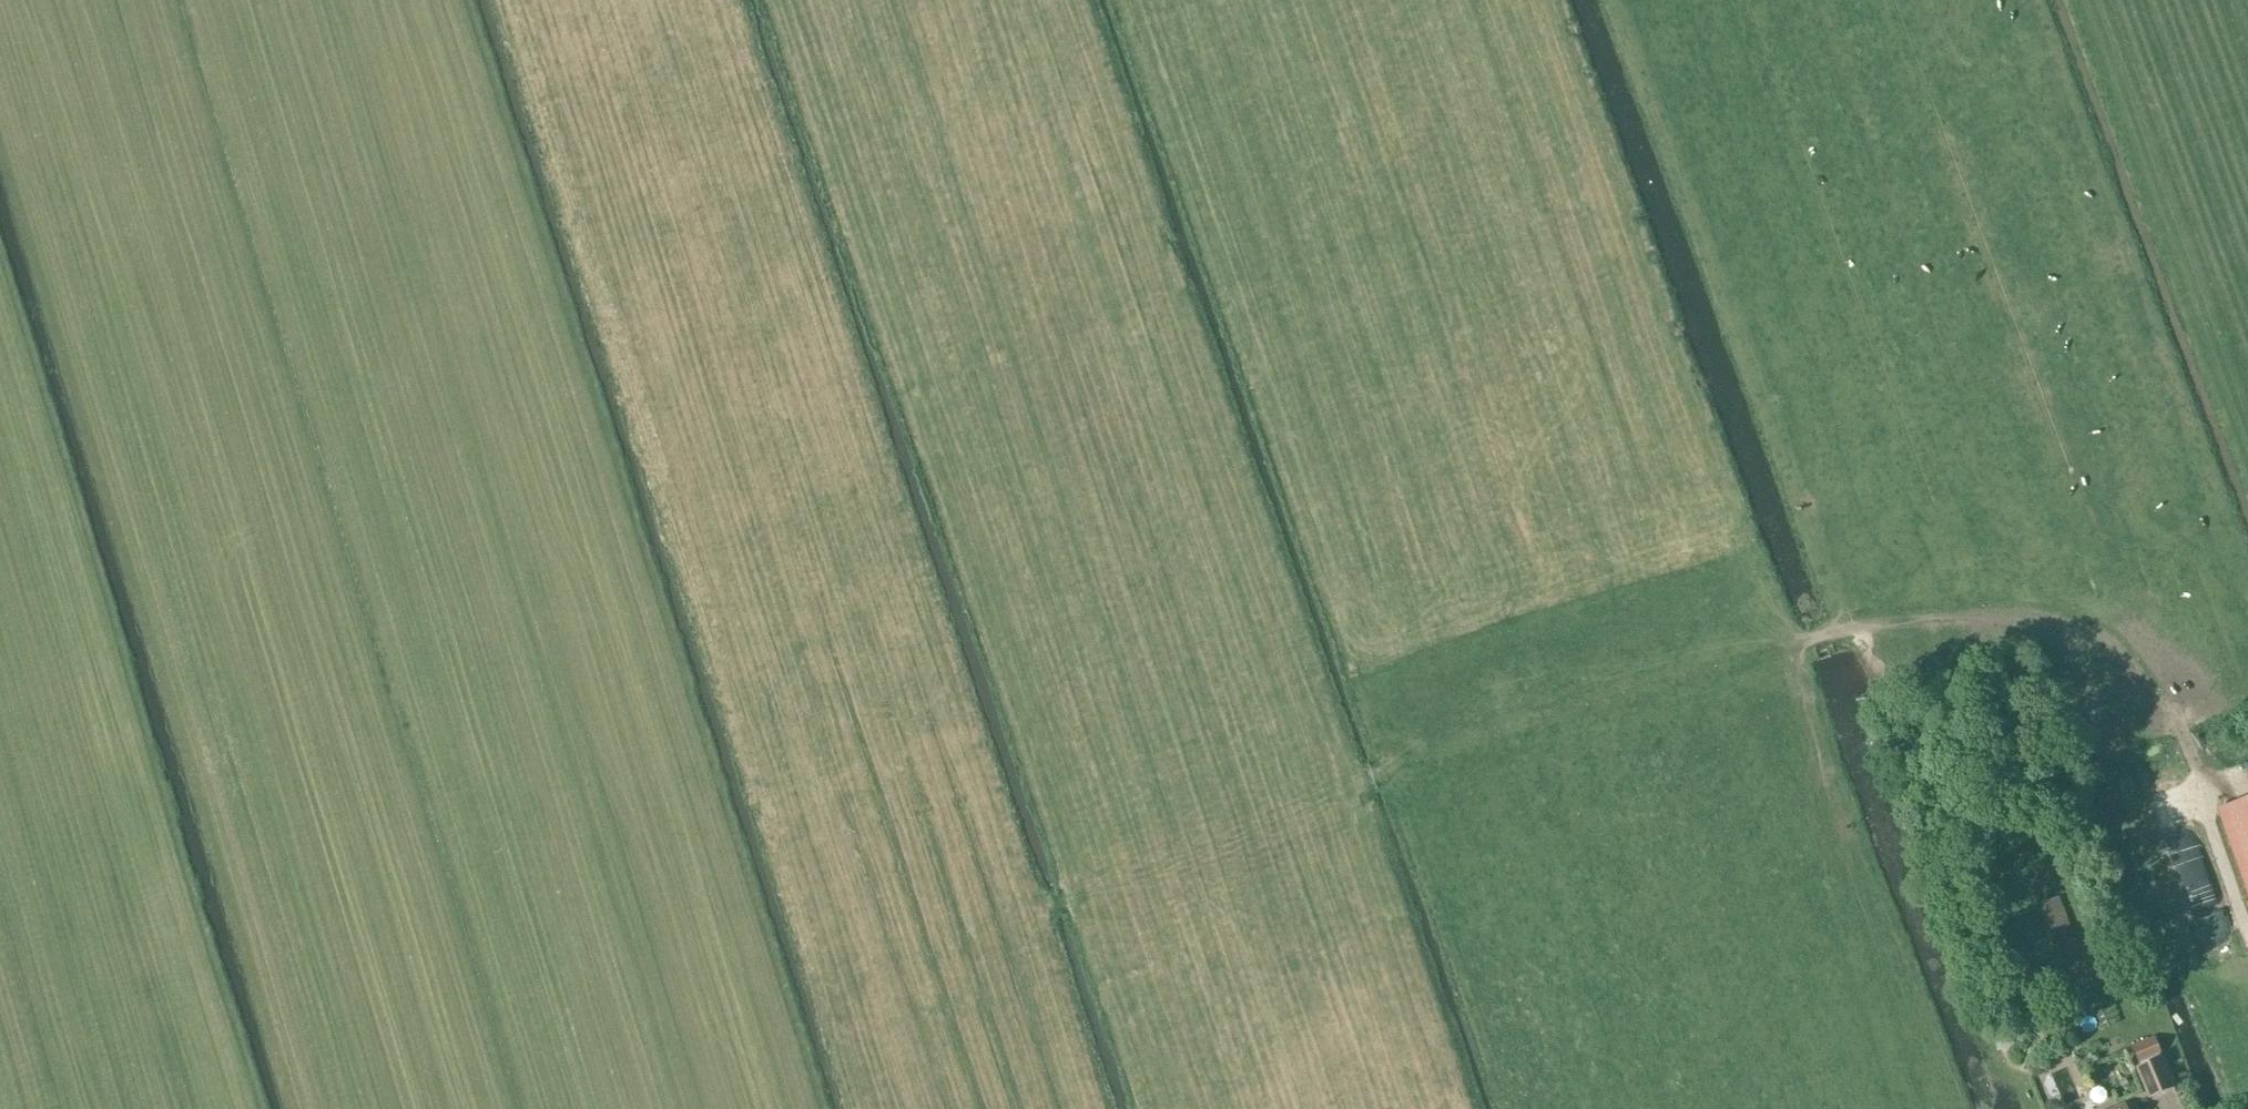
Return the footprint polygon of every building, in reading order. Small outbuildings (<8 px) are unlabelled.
[(2218,809),(2247,893),(2247,798),(2218,809)] [(2049,936),(2073,929),(2064,905),(2041,912),(2049,936)] [(2154,1036),(2132,1045),(2139,1063),(2161,1053),(2154,1036)] [(2150,1094),(2173,1084),(2163,1059),(2140,1069),(2150,1094)]
